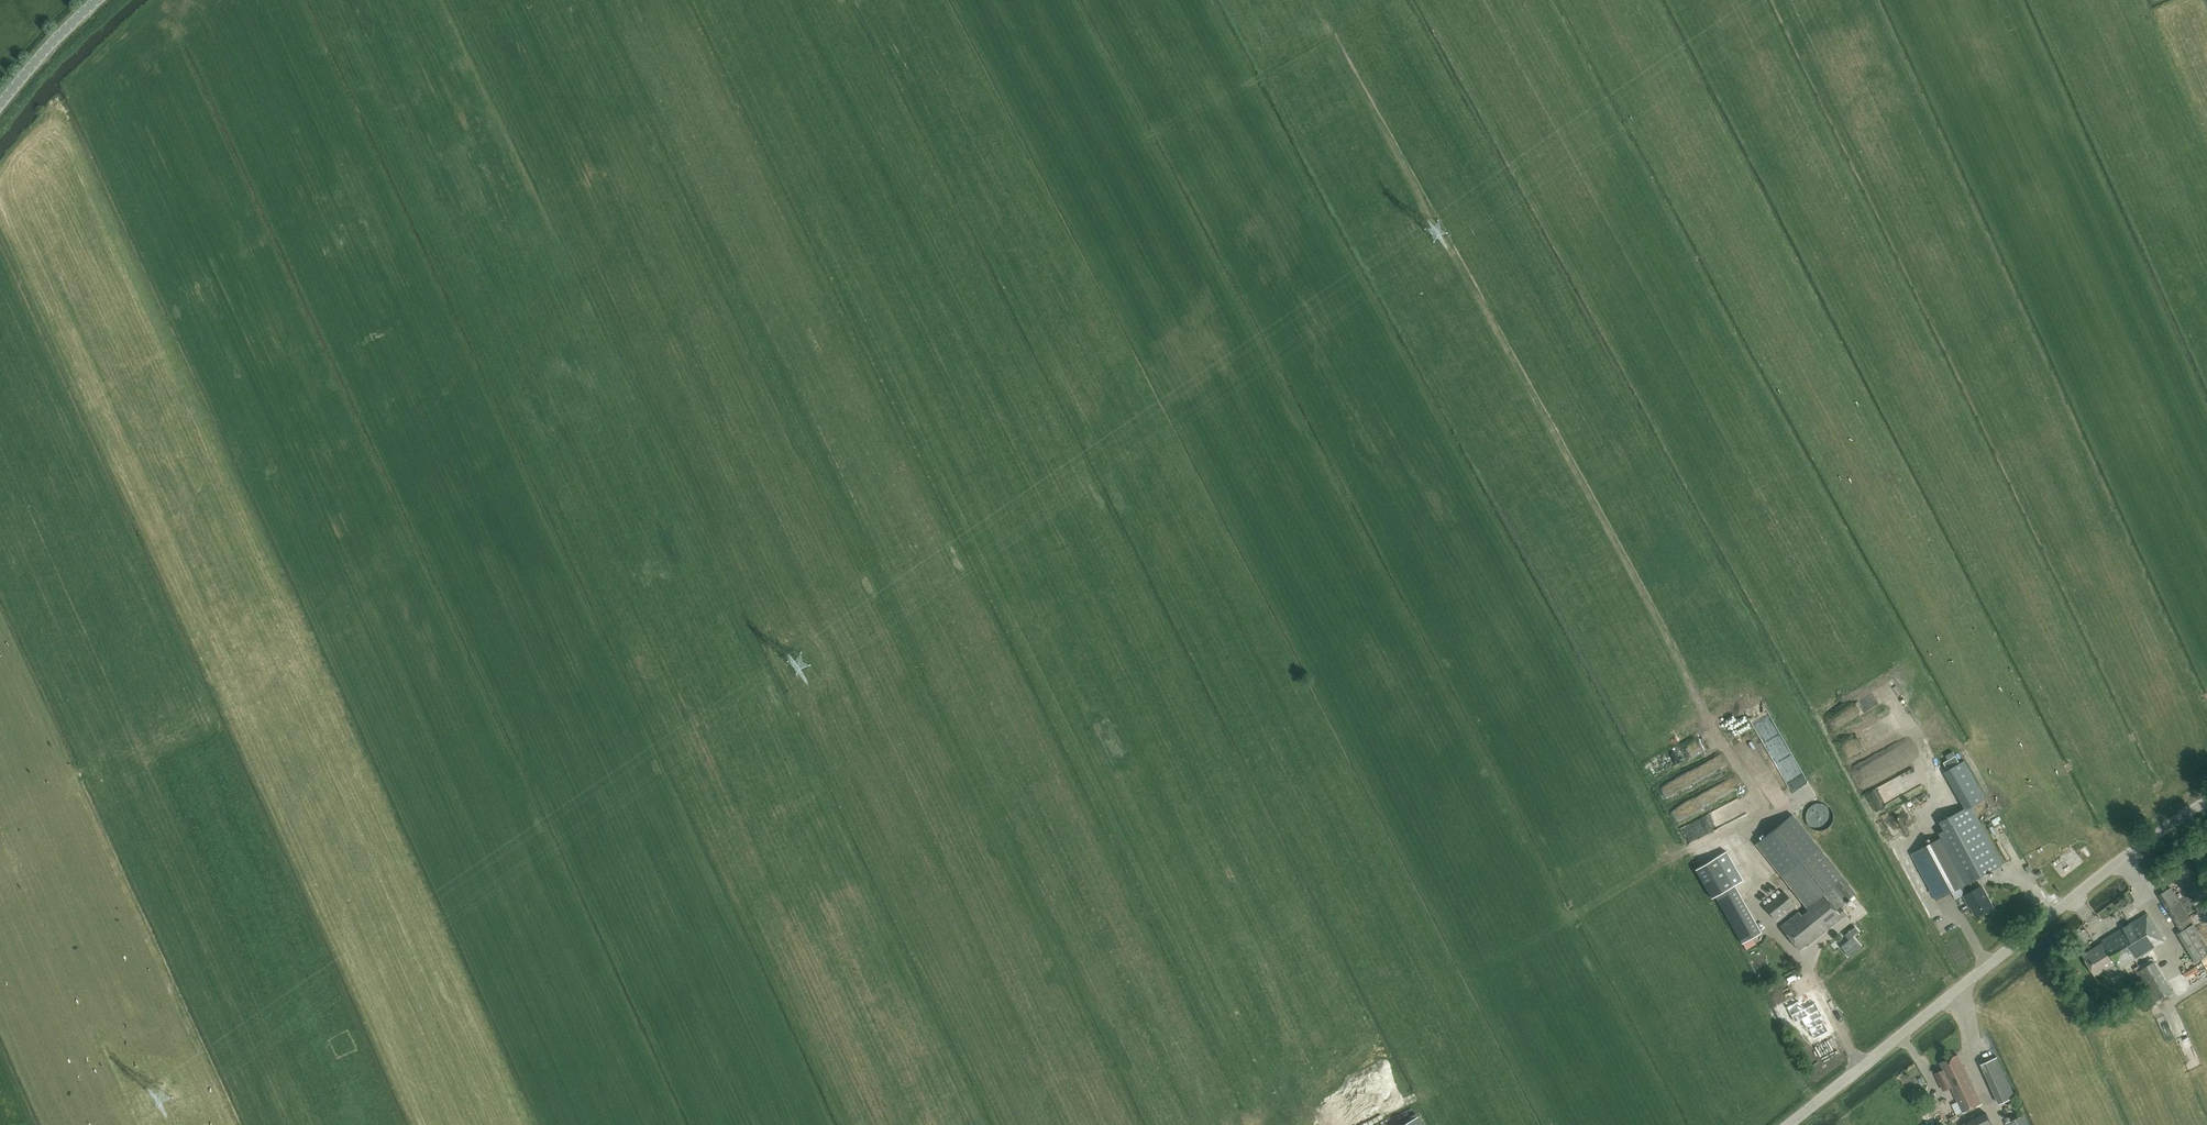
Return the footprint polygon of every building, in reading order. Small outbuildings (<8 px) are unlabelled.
[(1967,809),(1987,797),(1964,760),(1945,772),(1967,809)] [(1879,795),(1871,799),(1877,809),(1884,805),(1879,795)] [(1706,832),(1750,814),(1746,803),(1701,821),(1706,832)] [(1905,837),(1902,833),(1915,826),(1904,804),(1881,816),(1895,843),(1905,837)] [(1948,834),(1912,853),(1937,899),(1962,886),(1966,894),(1964,895),(1968,902),(1969,901),(1976,915),(1993,906),(1982,885),(1972,891),(1968,882),(2003,863),(1974,808),(1943,825),(1948,834)] [(1792,814),(1756,843),(1807,906),(1781,926),(1800,949),(1807,943),(1808,944),(1848,913),(1841,904),(1847,899),(1855,892),(1843,877),(1792,814)] [(1741,942),(1748,938),(1760,931),(1752,916),(1743,901),(1735,886),(1716,897),(1741,942)] [(2206,955),(2206,946),(2172,887),(2160,894),(2182,931),(2178,933),(2195,962),(2206,955)] [(1775,919),(1794,904),(1783,890),(1764,905),(1775,919)] [(2128,911),(2105,922),(2110,931),(2132,920),(2128,911)] [(2120,968),(2165,941),(2148,913),(2110,936),(2111,938),(2084,954),(2096,975),(2117,963),(2120,968)] [(2075,940),(2085,950),(2100,935),(2090,925),(2075,940)] [(2150,993),(2146,996),(2150,1004),(2154,1001),(2155,1002),(2173,991),(2155,961),(2152,963),(2150,959),(2140,965),(2142,969),(2137,972),(2150,993)] [(2189,984),(2202,975),(2197,967),(2184,977),(2189,984)] [(2167,1044),(2175,1040),(2165,1016),(2157,1019),(2167,1044)] [(1964,1067),(1958,1054),(1941,1062),(1944,1069),(1936,1073),(1945,1091),(1952,1088),(1963,1112),(1982,1103),(1965,1066),(1964,1067)] [(1999,1104),(2016,1096),(1998,1056),(1981,1064),(1999,1104)] [(1417,1113),(1396,1124),(1423,1124),(1417,1113)] [(1987,1113),(1961,1124),(1993,1124),(1987,1113)] [(2024,1114),(2006,1123),(2007,1124),(2029,1124),(2024,1114)]
